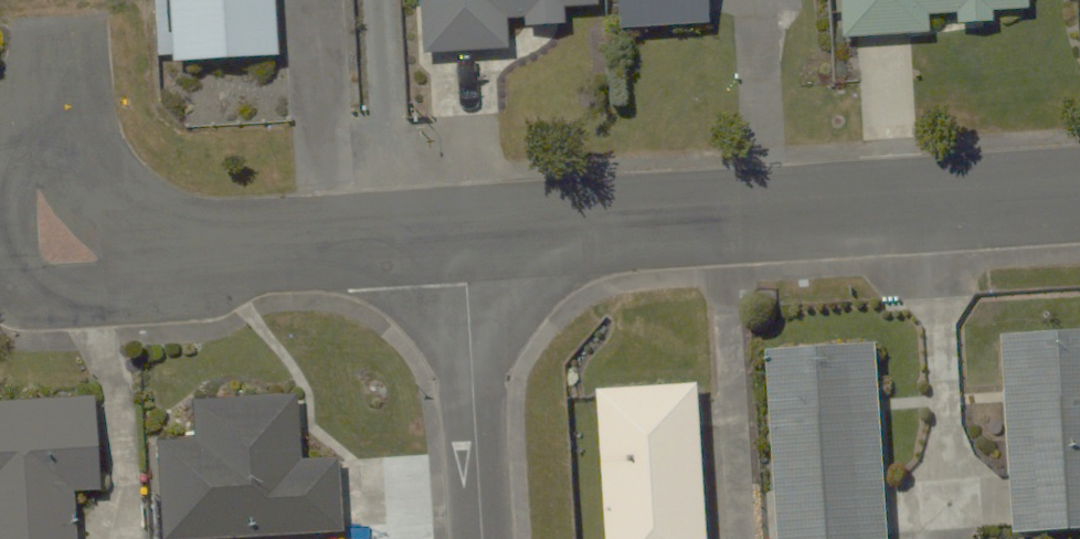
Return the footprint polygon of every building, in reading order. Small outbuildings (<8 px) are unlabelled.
[(173,56),(281,50),(279,0),(170,0),(173,56)] [(422,44),(511,42),(510,15),(545,14),(544,0),(421,0),(422,44)] [(615,24),(703,20),(702,0),(614,0),(615,24)] [(838,36),(921,33),(920,9),(954,8),(954,19),(990,18),(989,9),(1022,8),(1022,0),(837,0),(838,36)] [(1002,340),(1013,529),(1079,525),(1079,336),(1002,340)] [(770,349),(780,538),(819,538),(881,536),(870,344),(770,349)] [(597,385),(606,538),(710,538),(701,379),(597,385)] [(153,441),(158,538),(183,538),(336,530),(332,453),(300,455),(296,387),(194,392),(197,439),(153,441)] [(92,398),(0,404),(0,538),(71,538),(67,487),(98,485),(92,398)]
